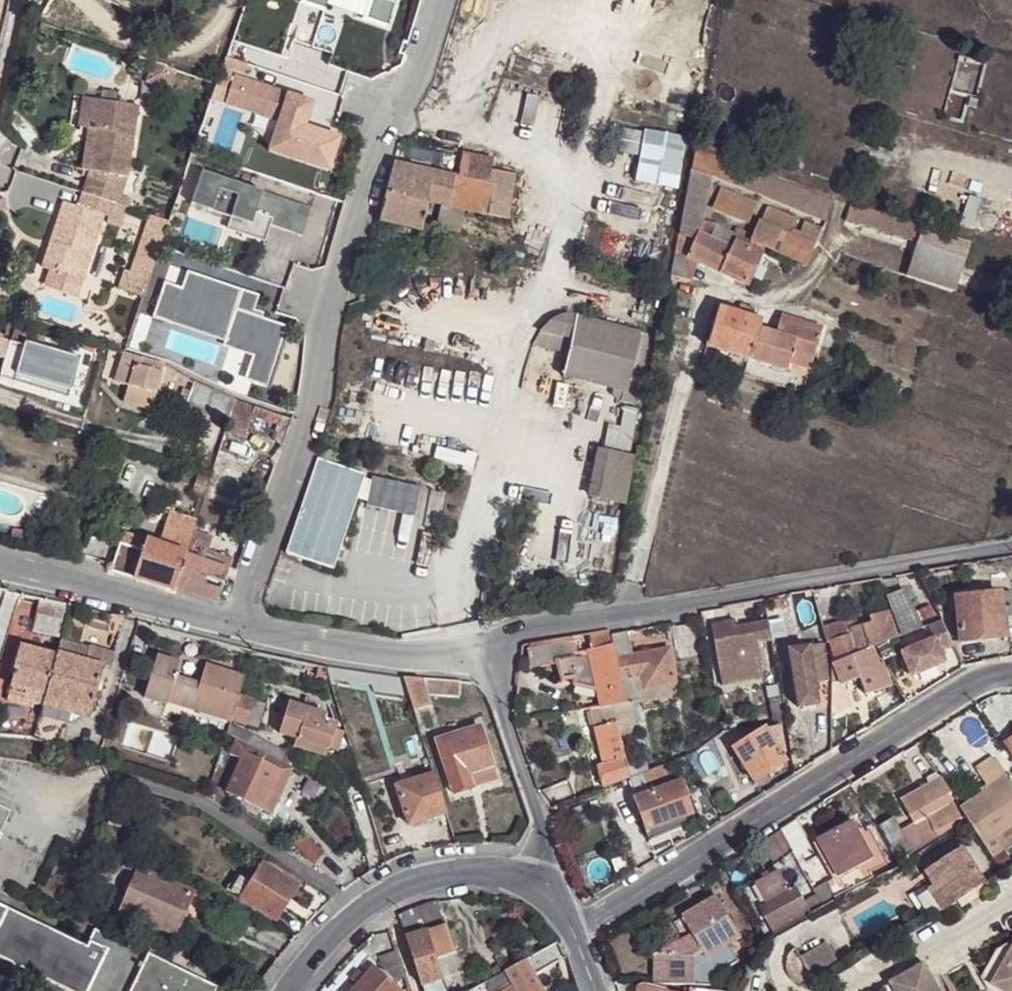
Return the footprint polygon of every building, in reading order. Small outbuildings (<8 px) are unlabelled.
[(247,63),(224,55),(220,68),(242,76),(247,63)] [(312,103),(235,75),(225,102),(279,120),(274,134),(297,142),(291,159),(327,172),(339,139),(304,127),(312,103)] [(76,122),(77,92),(66,92),(66,121),(76,122)] [(123,93),(77,92),(76,122),(84,122),(83,164),(79,187),(116,193),(120,165),(123,93)] [(84,122),(76,122),(74,164),(83,164),(84,122)] [(689,135),(647,128),(638,180),(680,188),(689,135)] [(297,142),(274,134),(268,151),(291,159),(297,142)] [(833,198),(698,143),(693,165),(713,173),(827,217),(833,198)] [(495,161),(463,155),(458,178),(492,184),(494,166),(495,161)] [(435,173),(394,164),(387,191),(429,201),(435,173)] [(713,173),(693,165),(677,249),(694,258),(746,288),(752,280),(764,258),(749,250),(731,240),(703,223),(713,173)] [(515,170),(494,166),(492,184),(488,213),(509,217),(513,180),(515,170)] [(309,207),(200,169),(189,202),(209,209),(249,223),(253,212),(268,217),(266,223),(300,235),(309,207)] [(456,177),(435,173),(429,201),(442,204),(450,206),(456,177)] [(492,184),(458,178),(456,177),(450,206),(465,209),(488,213),(492,184)] [(527,182),(513,180),(509,217),(522,219),(527,182)] [(983,196),(953,186),(943,216),(974,226),(983,196)] [(175,194),(158,188),(134,256),(127,275),(144,281),(152,257),(157,244),(161,232),(175,194)] [(756,202),(721,189),(714,208),(750,221),(756,202)] [(429,201),(387,191),(379,222),(422,231),(429,201)] [(46,268),(63,270),(84,274),(88,274),(100,205),(58,197),(53,226),(58,227),(57,233),(52,232),(46,268)] [(917,246),(923,229),(849,203),(844,221),(917,246)] [(465,209),(450,206),(442,204),(438,227),(460,231),(465,209)] [(769,207),(762,226),(792,237),(798,217),(769,207)] [(268,217),(253,212),(249,223),(209,209),(205,220),(261,240),(266,223),(268,217)] [(805,222),(799,239),(818,245),(823,229),(805,222)] [(760,224),(754,236),(751,246),(811,266),(818,245),(799,239),(792,237),(762,226),(760,224)] [(738,228),(731,240),(749,250),(751,246),(754,236),(738,228)] [(917,246),(905,277),(954,293),(970,245),(923,229),(917,246)] [(694,258),(677,249),(672,276),(690,279),(694,258)] [(120,272),(127,275),(134,256),(127,253),(120,272)] [(772,264),(764,258),(752,280),(760,285),(772,264)] [(84,274),(63,270),(62,278),(83,282),(84,274)] [(263,296),(202,275),(193,298),(176,292),(166,320),(186,327),(188,320),(240,339),(238,346),(268,357),(289,364),(300,331),(276,323),(278,318),(258,311),(263,296)] [(751,358),(759,332),(762,324),(751,320),(754,311),(743,307),(740,311),(736,310),(735,315),(719,310),(707,347),(750,360),(751,358)] [(571,351),(578,315),(573,315),(561,317),(549,323),(541,331),(535,343),(571,351)] [(629,388),(641,328),(578,315),(571,351),(566,376),(629,388)] [(791,328),(793,321),(780,317),(778,323),(791,328)] [(793,352),(814,360),(822,330),(793,321),(791,328),(778,323),(775,338),(759,332),(751,358),(750,360),(787,371),(789,363),(793,352)] [(648,404),(661,332),(641,328),(629,388),(628,399),(648,404)] [(20,347),(5,344),(3,353),(2,359),(1,362),(16,365),(14,375),(71,386),(77,352),(21,342),(20,347)] [(135,351),(121,344),(113,377),(127,383),(135,351)] [(149,407),(161,363),(135,351),(127,383),(122,399),(149,407)] [(789,363),(809,369),(814,360),(793,352),(789,363)] [(277,397),(289,364),(268,357),(256,389),(277,397)] [(14,375),(13,383),(70,393),(71,386),(14,375)] [(185,407),(229,422),(235,396),(192,382),(185,407)] [(256,417),(260,407),(240,398),(230,431),(249,438),(256,417)] [(617,404),(609,442),(630,447),(638,409),(617,404)] [(286,428),(289,420),(260,407),(256,417),(286,428)] [(629,502),(639,453),(599,445),(589,494),(629,502)] [(368,475),(321,460),(288,555),(337,571),(360,499),(367,479),(368,475)] [(374,482),(367,479),(360,499),(371,502),(369,506),(417,518),(424,489),(376,477),(374,482)] [(133,579),(174,592),(176,587),(185,554),(191,534),(195,522),(168,512),(156,543),(146,539),(125,530),(108,571),(133,579)] [(357,553),(407,558),(409,534),(410,522),(360,518),(357,553)] [(215,566),(218,556),(211,554),(214,541),(191,534),(185,554),(215,566)] [(185,554),(176,587),(217,602),(232,561),(218,556),(215,566),(185,554)] [(889,595),(904,633),(911,631),(922,626),(907,587),(889,595)] [(0,609),(0,641),(6,643),(20,593),(6,590),(0,609)] [(1004,636),(1000,607),(999,590),(954,596),(960,641),(1004,636)] [(61,637),(70,604),(41,598),(32,628),(61,637)] [(1000,607),(1004,636),(1011,635),(1008,618),(1011,617),(1011,608),(1011,606),(1000,607)] [(875,622),(883,642),(902,634),(892,609),(873,617),(875,622)] [(779,617),(765,620),(769,640),(783,637),(779,617)] [(732,619),(711,624),(721,683),(761,676),(755,642),(769,640),(765,620),(733,626),(732,619)] [(850,631),(863,626),(860,619),(847,623),(850,631)] [(932,639),(899,653),(910,677),(944,662),(939,651),(952,645),(941,620),(937,621),(926,625),(932,639)] [(857,651),(870,646),(874,645),(883,642),(875,622),(863,626),(850,631),(851,635),(857,651)] [(129,645),(143,649),(147,635),(149,627),(136,623),(129,645)] [(830,642),(851,635),(850,631),(847,623),(822,628),(825,644),(830,642)] [(625,633),(608,636),(609,644),(612,659),(630,657),(625,633)] [(830,642),(831,646),(836,660),(857,651),(851,635),(830,642)] [(591,688),(595,705),(611,702),(620,701),(612,659),(609,644),(608,636),(589,640),(590,649),(570,653),(567,641),(525,649),(529,666),(553,662),(557,681),(567,679),(589,674),(591,688)] [(43,698),(43,701),(62,706),(88,713),(95,690),(102,668),(106,652),(60,640),(59,644),(55,655),(55,657),(43,698)] [(820,642),(786,648),(797,706),(817,703),(813,682),(827,679),(820,642)] [(886,643),(877,648),(883,659),(892,654),(886,643)] [(129,645),(123,671),(136,674),(143,649),(129,645)] [(831,646),(823,647),(825,663),(831,662),(836,660),(831,646)] [(836,660),(831,662),(838,683),(861,675),(878,668),(870,646),(857,651),(836,660)] [(13,677),(9,688),(43,698),(55,657),(19,647),(11,676),(13,677)] [(627,700),(676,691),(668,650),(630,657),(612,659),(620,701),(627,700)] [(114,654),(106,652),(102,668),(95,690),(102,692),(114,654)] [(204,695),(199,693),(174,686),(177,672),(155,666),(144,708),(166,714),(166,710),(197,721),(204,695)] [(862,679),(867,692),(888,684),(883,671),(879,673),(862,679)] [(568,686),(591,688),(589,674),(567,679),(568,686)] [(197,721),(231,730),(232,728),(238,704),(244,685),(205,675),(199,693),(204,695),(197,721)] [(421,683),(403,680),(408,699),(423,692),(421,683)] [(767,683),(774,720),(784,719),(777,681),(767,683)] [(448,685),(421,683),(423,692),(426,697),(458,699),(459,685),(448,685)] [(7,696),(41,705),(43,701),(43,698),(9,688),(7,696)] [(423,692),(408,699),(414,715),(429,710),(426,697),(423,692)] [(620,701),(611,702),(615,720),(616,729),(627,726),(633,724),(627,700),(620,701)] [(41,705),(30,741),(40,745),(52,748),(58,729),(56,726),(59,716),(62,706),(43,701),(41,705)] [(595,705),(584,708),(602,765),(596,767),(603,789),(628,778),(627,776),(623,759),(619,738),(616,729),(615,720),(611,702),(595,705)] [(253,708),(238,704),(232,728),(247,731),(253,709),(253,708)] [(56,726),(58,729),(72,722),(88,713),(62,706),(59,716),(56,726)] [(298,744),(306,714),(287,708),(278,739),(295,744),(298,744)] [(263,712),(253,709),(247,731),(257,733),(263,712)] [(326,752),(330,753),(336,732),(323,728),(325,719),(306,714),(298,744),(326,752)] [(627,726),(616,729),(619,738),(630,734),(627,726)] [(780,726),(766,727),(735,747),(754,780),(768,770),(773,767),(785,760),(780,726)] [(340,756),(345,734),(336,732),(330,753),(340,756)] [(471,777),(491,770),(479,732),(435,745),(452,797),(472,792),(471,790),(468,778),(471,777)] [(256,743),(251,752),(282,769),(288,760),(256,743)] [(326,752),(298,744),(295,744),(292,752),(324,761),(326,752)] [(273,822),(295,777),(282,769),(251,752),(237,746),(228,764),(240,769),(226,798),(273,822)] [(1011,821),(1011,786),(991,753),(971,767),(987,790),(963,807),(968,816),(967,818),(983,840),(1011,821)] [(627,776),(644,771),(640,755),(623,759),(627,776)] [(685,779),(680,764),(628,781),(633,797),(685,779)] [(495,783),(491,770),(471,777),(475,789),(495,783)] [(939,777),(923,787),(931,797),(946,788),(939,777)] [(646,832),(697,815),(685,779),(633,797),(646,832)] [(409,831),(447,819),(434,781),(397,793),(409,831)] [(931,797),(923,787),(904,800),(919,822),(930,816),(940,831),(965,815),(946,788),(931,797)] [(124,810),(111,807),(107,826),(118,828),(124,810)] [(9,814),(0,809),(0,831),(9,814)] [(879,825),(893,845),(906,838),(892,817),(879,825)] [(814,844),(798,818),(781,829),(781,830),(794,852),(815,890),(817,894),(821,901),(887,863),(870,831),(863,835),(854,820),(820,841),(814,844)] [(1011,844),(1011,821),(983,840),(993,856),(1011,844)] [(770,864),(794,852),(781,830),(781,829),(757,844),(770,864)] [(933,829),(927,833),(932,839),(938,835),(933,829)] [(932,839),(927,833),(925,830),(903,844),(910,853),(932,839)] [(306,834),(295,845),(317,865),(327,855),(306,834)] [(932,890),(941,906),(984,880),(963,845),(928,865),(926,866),(935,881),(938,887),(932,890)] [(130,874),(135,864),(112,853),(107,864),(130,874)] [(928,885),(935,881),(926,866),(919,871),(928,885)] [(241,903),(275,925),(297,890),(262,869),(241,903)] [(139,872),(121,912),(173,935),(192,895),(139,872)] [(757,891),(764,904),(793,889),(786,875),(757,891)] [(928,885),(932,890),(938,887),(935,881),(928,885)] [(772,929),(811,909),(805,900),(798,886),(793,889),(764,904),(760,906),(772,929)] [(805,900),(811,909),(818,904),(813,896),(805,900)] [(706,954),(722,945),(740,935),(719,897),(685,917),(684,920),(691,933),(696,940),(706,954)] [(440,959),(460,952),(441,903),(400,917),(425,988),(426,990),(453,990),(440,959)] [(216,987),(95,929),(86,946),(0,905),(0,957),(70,990),(214,990),(216,987)] [(691,933),(684,920),(670,928),(679,940),(691,933)] [(649,957),(658,963),(696,940),(691,933),(679,940),(649,957)] [(684,985),(712,988),(712,976),(732,963),(722,945),(706,954),(696,940),(658,963),(657,985),(684,985)] [(831,941),(804,957),(817,979),(844,964),(831,941)] [(1005,945),(994,952),(978,978),(989,985),(1002,964),(1009,967),(1011,962),(1011,941),(1005,945)] [(404,971),(394,943),(379,950),(383,963),(395,974),(404,971)] [(560,943),(527,961),(509,970),(518,986),(509,990),(547,990),(537,972),(565,955),(560,943)] [(648,985),(657,985),(658,963),(649,957),(648,985)] [(1009,967),(1002,964),(989,985),(999,990),(1011,990),(1011,962),(1009,967)] [(928,963),(897,983),(902,990),(946,990),(928,963)] [(352,990),(403,990),(375,965),(352,990)]
